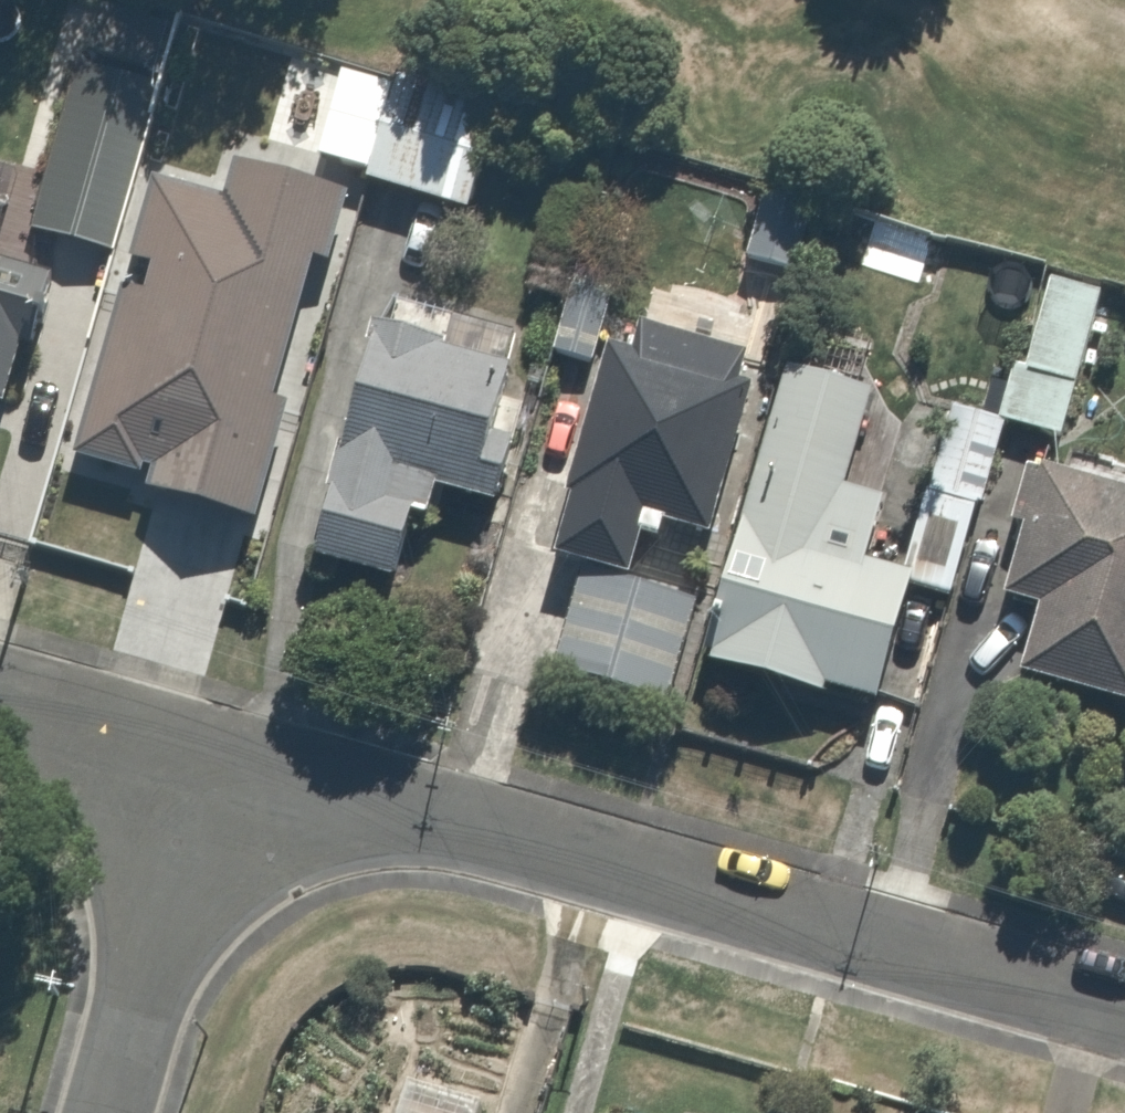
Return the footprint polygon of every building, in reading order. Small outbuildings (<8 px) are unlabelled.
[(141,0),(68,0),(13,222),(105,245),(165,6),(141,0)] [(483,96),(367,69),(342,174),(458,201),(483,96)] [(126,486),(250,516),(275,408),(246,401),(282,247),(322,256),(340,179),(222,152),(210,203),(131,184),(67,454),(130,469),(126,486)] [(749,194),(732,253),(794,271),(811,212),(749,194)] [(855,205),(838,257),(910,279),(927,228),(855,205)] [(28,260),(0,252),(0,352),(28,260)] [(612,278),(561,266),(542,349),(576,357),(532,544),(623,566),(637,507),(695,521),(731,370),(598,339),(612,278)] [(1025,270),(988,417),(998,419),(1065,436),(1102,289),(1025,270)] [(489,502),(522,364),(345,321),(290,553),(369,572),(391,478),(489,502)] [(811,677),(864,690),(890,587),(896,563),(857,553),(867,513),(851,509),(857,486),(831,480),(856,382),(752,357),(693,595),(680,648),(678,657),(808,689),(811,677)] [(988,417),(935,403),(896,563),(890,587),(952,603),(998,419),(988,417)] [(1039,439),(1033,466),(998,458),(984,514),(1005,519),(988,590),(1020,597),(1004,664),(1124,693),(1124,460),(1039,439)] [(693,595),(556,560),(529,666),(667,701),(678,657),(680,648),(693,595)]
